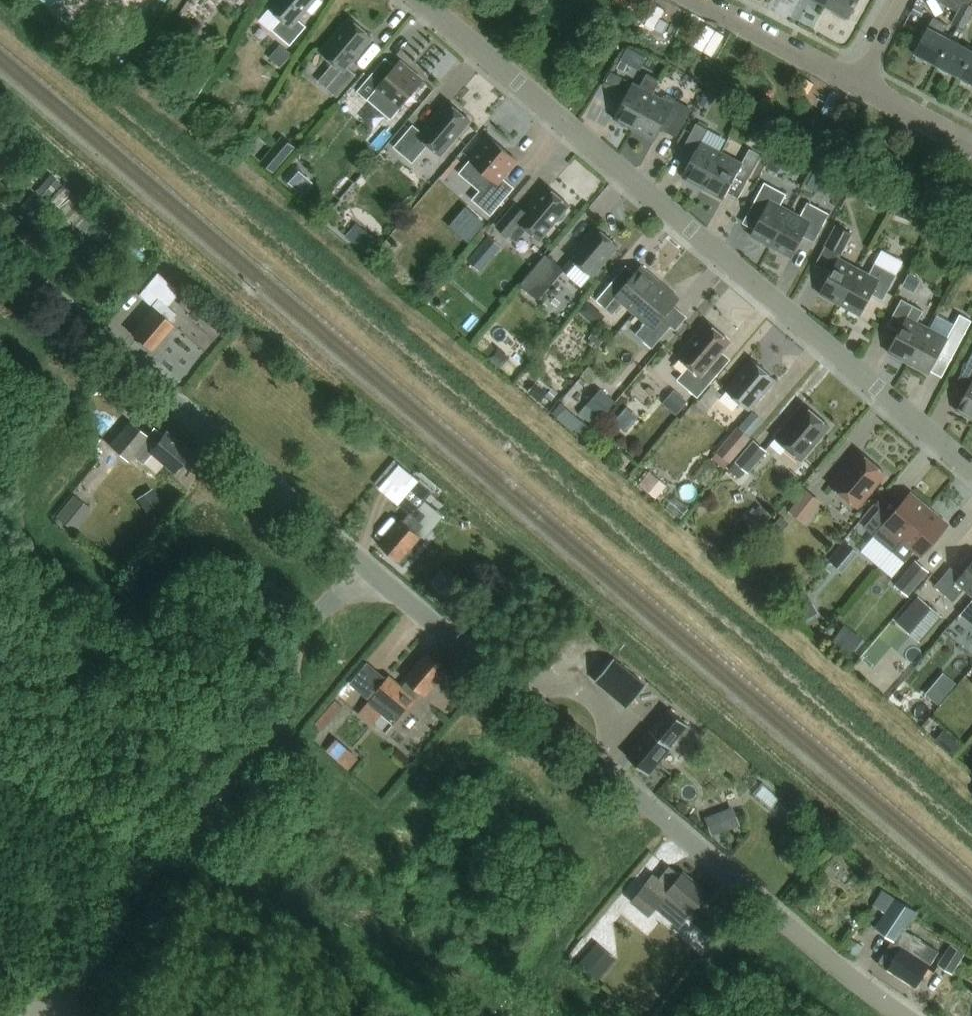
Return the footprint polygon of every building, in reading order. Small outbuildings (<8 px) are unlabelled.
[(307,27),(298,19),(314,0),(277,0),(270,9),(282,19),(272,30),(291,46),(307,27)] [(826,5),(848,17),(856,0),(828,0),(826,5)] [(970,19),(971,15),(971,6),(964,2),(958,13),(970,19)] [(916,6),(912,12),(921,16),(924,10),(916,6)] [(964,29),(970,19),(958,13),(953,23),(964,29)] [(938,64),(951,40),(943,36),(948,26),(933,18),(915,52),(918,53),(917,56),(925,60),(926,58),(938,64)] [(351,19),(323,53),(335,63),(319,81),(338,97),(357,75),(347,67),(372,37),(351,19)] [(971,55),(971,51),(951,40),(938,64),(941,65),(939,68),(948,72),(949,70),(961,76),(971,55)] [(961,76),(964,78),(962,81),(970,85),(971,82),(971,83),(971,55),(961,76)] [(383,62),(358,91),(368,100),(378,89),(400,108),(423,80),(401,61),(396,67),(393,70),(383,62)] [(614,72),(608,82),(619,88),(624,78),(614,72)] [(647,74),(641,87),(654,94),(660,81),(647,74)] [(634,130),(654,94),(641,87),(633,83),(614,119),(634,130)] [(634,130),(655,141),(666,119),(681,127),(691,109),(676,101),(674,105),(654,94),(634,130)] [(706,94),(701,105),(710,110),(716,98),(706,94)] [(429,144),(441,154),(470,120),(449,103),(423,133),(413,125),(394,147),(413,163),(429,144)] [(772,121),(767,132),(778,137),(783,126),(772,121)] [(703,188),(722,152),(703,141),(709,130),(697,123),(683,150),(694,156),(683,177),(703,188)] [(0,133),(0,150),(1,151),(9,157),(17,145),(9,140),(0,133)] [(503,178),(518,161),(490,137),(471,160),(492,177),(472,200),(491,216),(515,188),(510,183),(503,178)] [(722,152),(703,188),(723,199),(736,175),(748,182),(762,156),(750,149),(742,163),(722,152)] [(269,153),(262,161),(274,171),(281,163),(269,153)] [(294,166),(284,177),(304,193),(313,182),(304,174),(294,166)] [(35,193),(44,201),(60,183),(50,175),(35,193)] [(772,247),(791,210),(781,205),(787,194),(765,182),(751,208),(763,214),(751,236),(772,247)] [(528,229),(540,239),(569,204),(549,187),(527,213),(517,204),(498,226),(516,242),(528,229)] [(791,210),(772,247),(792,258),(803,236),(815,242),(830,213),(809,201),(801,216),(791,210)] [(855,230),(840,221),(829,241),(844,250),(855,230)] [(618,246),(596,227),(571,257),(577,263),(592,275),(593,276),(618,246)] [(367,232),(357,245),(368,253),(378,240),(367,232)] [(467,261),(481,272),(502,247),(489,236),(467,261)] [(840,305),(860,269),(862,265),(835,250),(825,269),(831,272),(820,294),(840,305)] [(546,255),(520,286),(537,300),(563,269),(546,255)] [(577,263),(567,275),(581,288),(592,275),(577,263)] [(897,275),(875,263),(872,270),(862,265),(860,269),(840,305),(861,316),(872,294),(884,301),(897,275)] [(634,313),(661,282),(642,266),(624,287),(615,279),(596,301),(613,315),(623,304),(634,313)] [(909,274),(903,286),(915,292),(921,281),(909,274)] [(154,309),(132,333),(152,350),(174,325),(170,322),(177,314),(168,307),(180,294),(158,275),(140,296),(154,309)] [(636,334),(653,349),(672,327),(662,319),(680,298),(661,282),(634,313),(646,323),(636,334)] [(188,290),(177,303),(188,313),(199,300),(188,290)] [(909,363),(928,327),(918,322),(924,311),(902,299),(888,325),(900,331),(888,352),(909,363)] [(678,380),(698,397),(717,375),(707,367),(730,341),(709,323),(680,358),(690,366),(678,380)] [(596,327),(589,338),(600,345),(607,334),(596,327)] [(928,327),(909,363),(929,374),(941,353),(952,359),(966,333),(954,327),(948,337),(928,327)] [(957,383),(968,389),(957,411),(971,419),(971,355),(957,383)] [(749,409),(775,379),(753,360),(727,390),(749,409)] [(601,387),(580,412),(594,424),(601,416),(603,417),(617,401),(601,387)] [(553,388),(546,396),(552,401),(559,392),(553,388)] [(792,419),(776,438),(802,460),(818,441),(816,439),(828,425),(806,406),(794,420),(792,419)] [(127,462),(133,455),(143,464),(152,454),(174,473),(191,452),(166,431),(163,435),(154,427),(147,436),(130,422),(109,447),(127,462)] [(738,426),(717,450),(730,461),(752,437),(751,436),(739,426),(738,426)] [(754,441),(736,462),(749,473),(767,451),(754,441)] [(848,466),(831,486),(857,508),(874,488),(872,486),(884,472),(862,453),(850,468),(848,466)] [(667,486),(650,472),(640,485),(656,499),(667,486)] [(402,519),(381,545),(401,562),(422,536),(418,533),(425,525),(420,521),(426,514),(419,508),(425,500),(432,492),(419,481),(400,504),(411,513),(404,521),(402,519)] [(152,488),(137,498),(147,514),(163,504),(152,488)] [(808,489),(790,510),(805,522),(823,501),(808,489)] [(881,506),(863,526),(873,535),(875,536),(893,552),(901,542),(929,510),(910,494),(902,503),(892,515),(881,506)] [(74,495),(56,517),(74,531),(92,510),(74,495)] [(929,510),(901,542),(914,552),(920,558),(948,526),(929,510)] [(901,542),(893,552),(905,562),(914,552),(901,542)] [(895,585),(909,596),(929,572),(915,561),(895,585)] [(935,586),(954,602),(965,588),(971,594),(971,563),(961,576),(951,567),(935,586)] [(441,569),(429,583),(447,599),(459,584),(441,569)] [(918,596),(896,622),(910,633),(931,607),(918,596)] [(961,614),(971,623),(971,601),(961,614)] [(849,624),(837,640),(853,651),(865,635),(849,624)] [(394,724),(397,721),(422,692),(426,695),(448,670),(428,653),(406,678),(408,680),(402,687),(390,677),(368,702),(394,724)] [(623,663),(606,684),(638,711),(655,690),(623,663)] [(930,691),(943,701),(961,679),(948,668),(930,691)] [(649,730),(628,755),(650,773),(670,749),(669,748),(686,726),(668,711),(651,732),(649,730)] [(953,738),(945,748),(954,755),(962,745),(953,738)] [(337,739),(327,751),(341,763),(351,751),(337,739)] [(719,812),(706,818),(713,836),(727,830),(719,812)] [(649,915),(670,891),(693,912),(709,894),(699,886),(700,884),(684,871),(681,875),(671,866),(660,878),(654,873),(631,899),(649,915)] [(895,898),(875,928),(896,941),(904,929),(915,911),(895,898)] [(892,944),(879,964),(905,981),(906,979),(916,986),(930,965),(939,951),(906,930),(904,929),(896,941),(893,945),(892,944)] [(953,944),(939,964),(953,973),(967,953),(953,944)] [(592,948),(578,964),(588,973),(597,981),(611,965),(592,948)]
